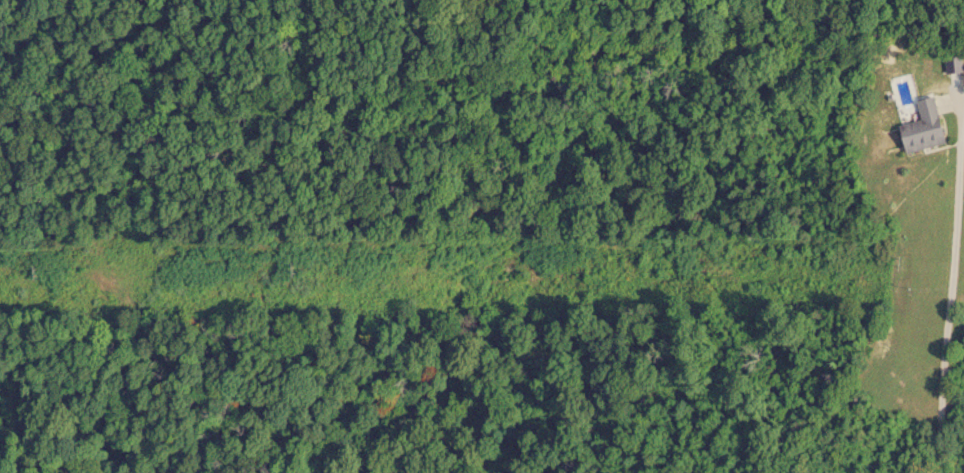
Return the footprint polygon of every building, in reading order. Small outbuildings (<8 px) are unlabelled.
[(898,152),(943,141),(932,94),(911,99),(916,120),(891,125),(898,152)]
